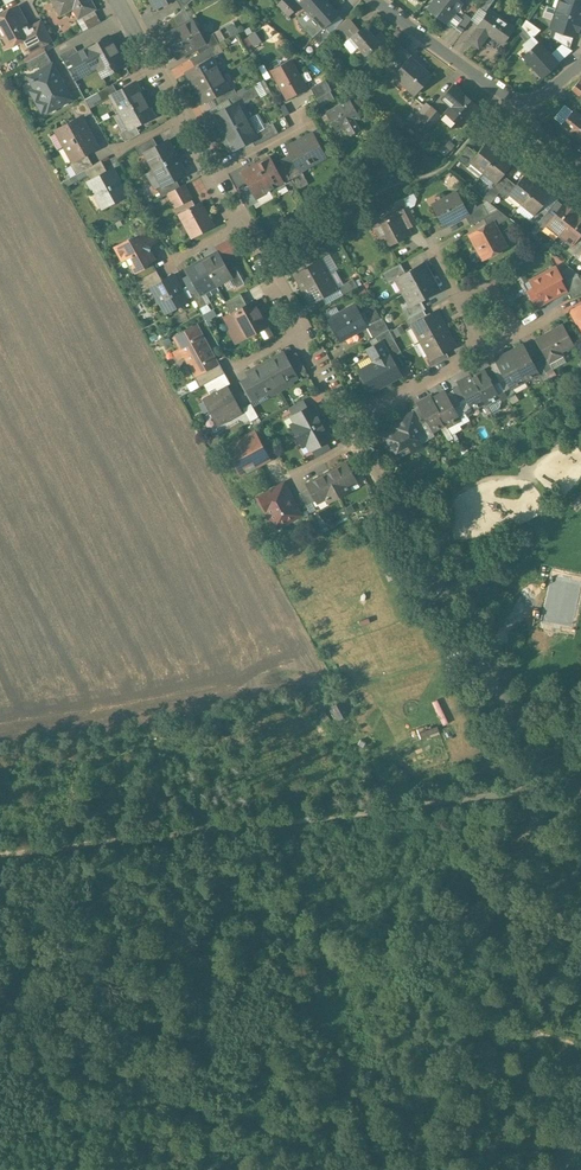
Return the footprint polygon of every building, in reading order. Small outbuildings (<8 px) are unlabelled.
[(60,14),(78,5),(83,15),(95,8),(91,0),(53,0),(60,14)] [(182,9),(192,0),(177,0),(182,9)] [(278,4),(289,15),(299,5),(294,0),(282,0),(278,4)] [(326,0),(303,0),(300,2),(313,17),(303,26),(313,37),(325,27),(339,14),(326,0)] [(428,9),(446,22),(462,2),(459,0),(435,0),(428,9)] [(479,7),(486,12),(494,0),(484,0),(479,7)] [(560,1),(564,2),(561,11),(558,9),(552,28),(556,29),(574,35),(575,35),(577,29),(578,29),(580,22),(580,21),(580,18),(580,0),(561,0),(560,1)] [(5,24),(10,32),(6,34),(12,43),(5,47),(5,48),(21,39),(33,33),(30,27),(18,6),(0,15),(0,26),(5,24)] [(514,27),(490,10),(468,40),(479,47),(489,33),(503,43),(514,27)] [(97,14),(85,20),(89,28),(101,21),(97,14)] [(174,16),(163,26),(166,34),(180,26),(174,16)] [(42,20),(30,27),(33,33),(39,45),(45,41),(52,38),(42,20)] [(166,34),(165,34),(178,57),(197,47),(204,43),(202,39),(192,20),(180,26),(166,34)] [(540,30),(526,20),(521,26),(531,37),(540,30)] [(364,26),(351,37),(358,46),(366,55),(377,46),(385,39),(380,32),(374,37),(364,26)] [(325,27),(313,37),(320,45),(330,33),(325,27)] [(574,35),(556,29),(553,38),(570,48),(574,35)] [(254,44),(261,39),(256,32),(249,37),(254,44)] [(33,33),(21,39),(23,42),(22,45),(26,54),(46,43),(45,41),(39,45),(33,33)] [(213,33),(202,39),(204,43),(197,47),(200,53),(219,43),(213,33)] [(110,35),(87,48),(95,63),(101,73),(123,61),(125,64),(126,64),(110,35)] [(351,37),(346,41),(344,43),(351,52),(358,46),(351,37)] [(385,39),(377,46),(381,51),(389,44),(385,39)] [(558,63),(539,42),(524,55),(542,77),(558,63)] [(200,53),(191,58),(195,66),(212,56),(213,57),(223,51),(219,43),(200,53)] [(401,45),(390,57),(401,67),(410,57),(411,58),(413,55),(401,45)] [(75,46),(61,54),(65,62),(71,59),(70,57),(79,53),(75,46)] [(377,46),(366,55),(370,60),(381,51),(377,46)] [(79,53),(70,57),(71,59),(79,72),(95,63),(87,48),(79,53)] [(46,51),(26,62),(29,69),(38,64),(41,71),(53,65),(54,64),(46,51)] [(324,53),(319,55),(323,63),(328,61),(324,53)] [(195,66),(185,71),(194,87),(221,72),(213,57),(212,56),(195,66)] [(401,67),(394,75),(415,94),(431,75),(411,58),(410,57),(401,67)] [(306,87),(291,60),(272,70),(287,98),(306,87)] [(53,65),(41,71),(43,74),(34,79),(34,78),(31,80),(35,88),(33,90),(32,93),(35,98),(38,98),(40,97),(42,100),(40,101),(39,104),(41,109),(47,109),(48,111),(71,98),(53,65)] [(221,72),(194,87),(203,103),(212,98),(230,88),(230,87),(221,72)] [(326,79),(311,87),(317,98),(330,91),(332,90),(326,79)] [(572,89),(580,96),(580,79),(572,89)] [(118,91),(111,95),(111,96),(120,112),(145,98),(136,81),(118,91)] [(113,84),(98,92),(103,101),(111,96),(111,95),(118,91),(113,84)] [(238,94),(228,99),(231,105),(240,101),(242,104),(260,94),(254,84),(238,94)] [(230,88),(212,98),(216,106),(228,99),(238,94),(233,86),(230,87),(230,88)] [(455,102),(446,112),(446,113),(443,120),(449,125),(456,121),(461,125),(478,106),(455,86),(448,95),(455,102)] [(330,91),(317,98),(321,105),(334,98),(330,91)] [(145,98),(120,112),(128,128),(129,129),(136,125),(154,115),(145,98)] [(85,99),(71,107),(77,118),(81,116),(82,118),(92,112),(85,99)] [(231,105),(212,116),(217,124),(216,127),(218,131),(221,131),(222,133),(249,118),(242,104),(240,101),(231,105)] [(344,101),(326,112),(337,131),(346,125),(354,120),(360,117),(352,103),(347,106),(344,101)] [(432,106),(421,120),(430,127),(441,114),(432,106)] [(574,109),(560,125),(580,141),(580,140),(580,115),(574,109)] [(77,118),(56,129),(73,160),(74,161),(87,154),(98,147),(82,118),(81,116),(77,118)] [(249,118),(222,133),(223,135),(222,138),(224,142),(227,142),(231,150),(251,139),(259,135),(257,132),(249,118)] [(354,120),(346,125),(351,134),(359,129),(354,120)] [(273,123),(257,132),(259,135),(251,139),(255,146),(278,133),(273,123)] [(128,128),(120,132),(125,141),(140,133),(136,125),(129,129),(128,128)] [(313,133),(287,147),(291,153),(300,170),(301,169),(325,156),(313,133)] [(153,137),(135,147),(140,156),(145,153),(145,152),(158,145),(153,137)] [(158,145),(145,152),(145,153),(154,169),(177,156),(168,140),(158,145)] [(512,162),(488,142),(488,141),(477,153),(470,162),(471,163),(472,161),(496,182),(495,183),(496,183),(503,174),(514,162),(513,161),(512,162)] [(468,146),(458,158),(468,166),(471,163),(470,162),(477,153),(468,146)] [(300,170),(291,153),(280,159),(283,165),(290,177),(291,179),(303,173),(301,169),(300,170)] [(87,154),(74,161),(73,160),(70,162),(76,174),(85,169),(93,165),(87,154)] [(177,156),(154,169),(162,184),(163,185),(176,178),(186,173),(177,156)] [(269,157),(264,160),(264,159),(255,164),(269,189),(276,186),(283,182),(283,181),(276,169),(269,157)] [(93,165),(85,169),(91,180),(107,171),(101,160),(93,165)] [(269,189),(255,164),(248,168),(249,168),(242,172),(248,183),(256,197),(269,189)] [(283,165),(276,169),(283,181),(284,181),(290,177),(283,165)] [(113,175),(110,170),(107,171),(91,180),(89,181),(95,192),(97,190),(105,206),(126,194),(119,180),(116,179),(113,174),(113,175)] [(550,193),(526,173),(527,172),(526,172),(516,184),(509,192),(510,193),(535,213),(535,214),(542,205),(552,193),(551,192),(550,193)] [(503,174),(496,183),(495,183),(492,187),(499,192),(510,179),(503,174)] [(176,178),(163,185),(162,184),(157,187),(162,197),(168,193),(181,186),(176,178)] [(510,179),(499,192),(506,198),(510,193),(509,192),(516,184),(510,179)] [(283,182),(276,186),(280,193),(288,189),(284,181),(283,181),(283,182)] [(248,183),(237,189),(247,207),(258,201),(256,197),(248,183)] [(181,186),(168,193),(172,201),(177,199),(180,204),(191,198),(184,185),(181,186)] [(457,192),(433,205),(444,225),(464,214),(468,212),(467,211),(457,192)] [(201,202),(180,214),(185,225),(189,226),(194,234),(192,236),(192,237),(213,225),(201,202)] [(547,223),(548,224),(572,243),(576,239),(580,233),(580,215),(565,202),(554,216),(547,223)] [(483,203),(467,211),(468,212),(464,214),(470,225),(483,218),(489,214),(483,203)] [(542,205),(535,214),(535,213),(531,218),(537,223),(548,210),(542,205)] [(417,222),(408,206),(400,211),(408,227),(417,222)] [(489,214),(483,218),(488,225),(493,222),(495,226),(509,218),(499,209),(489,214)] [(554,216),(548,211),(549,211),(548,210),(537,223),(544,228),(548,224),(547,223),(554,216)] [(400,211),(378,223),(390,244),(407,235),(404,229),(408,227),(400,211)] [(488,225),(470,234),(483,258),(506,246),(495,226),(493,222),(488,225)] [(153,228),(132,239),(134,242),(142,238),(146,243),(152,245),(160,241),(153,228)] [(142,238),(134,242),(132,239),(131,238),(116,247),(123,259),(128,256),(140,278),(137,280),(138,280),(156,270),(151,260),(154,258),(150,251),(152,245),(146,243),(142,238)] [(328,243),(315,251),(320,259),(321,260),(334,252),(328,243)] [(218,252),(203,261),(216,284),(230,276),(231,275),(228,270),(218,252)] [(320,259),(295,273),(303,288),(328,274),(321,260),(320,259)] [(203,261),(187,269),(198,287),(200,293),(201,292),(216,284),(203,261)] [(401,263),(383,273),(388,283),(397,278),(397,277),(406,272),(401,263)] [(406,272),(397,277),(397,278),(404,291),(430,276),(423,263),(406,272)] [(245,283),(236,266),(228,270),(231,275),(230,276),(237,287),(245,283)] [(554,268),(532,280),(536,287),(529,291),(537,305),(566,289),(554,268)] [(156,270),(138,280),(144,291),(152,286),(152,285),(162,280),(156,270)] [(162,280),(152,285),(152,286),(166,312),(187,301),(173,274),(162,280)] [(328,274),(303,288),(311,302),(336,288),(328,274)] [(566,281),(571,288),(569,290),(572,296),(580,291),(580,282),(577,275),(566,281)] [(430,276),(404,291),(411,304),(412,304),(421,299),(438,290),(430,276)] [(200,293),(198,287),(190,291),(199,308),(207,304),(201,292),(200,293)] [(241,293),(225,302),(232,314),(247,305),(241,293)] [(421,299),(412,304),(411,304),(402,309),(408,318),(424,310),(426,309),(421,299)] [(247,305),(232,314),(244,337),(268,324),(255,301),(247,305)] [(355,304),(328,319),(340,341),(367,326),(355,304)] [(573,310),(572,312),(577,321),(579,322),(580,325),(580,305),(573,310)] [(408,318),(406,319),(410,327),(413,325),(413,324),(427,316),(424,310),(408,318)] [(427,316),(413,324),(413,325),(422,341),(445,328),(436,312),(427,316)] [(382,317),(367,326),(373,337),(376,336),(389,329),(382,317)] [(563,324),(536,339),(544,354),(549,362),(563,355),(561,352),(574,344),(563,324)] [(398,336),(407,332),(404,325),(395,329),(398,336)] [(196,327),(177,338),(199,378),(204,375),(218,367),(215,361),(196,327)] [(445,328),(422,341),(431,357),(431,358),(446,350),(454,345),(445,328)] [(401,352),(389,329),(376,336),(379,342),(370,347),(377,362),(390,355),(391,357),(401,352)] [(533,363),(523,345),(510,353),(524,379),(530,376),(530,377),(532,376),(531,375),(537,372),(538,372),(533,363)] [(446,350),(431,358),(431,357),(427,359),(431,366),(449,356),(446,350)] [(306,369),(296,352),(286,358),(294,373),(297,371),(300,372),(306,369)] [(284,353),(266,363),(280,389),(292,383),(288,376),(294,373),(286,358),(284,353)] [(510,353),(496,360),(506,378),(511,386),(517,383),(517,384),(519,383),(518,382),(524,379),(510,353)] [(549,362),(544,354),(538,357),(539,360),(546,372),(553,368),(549,362)] [(377,362),(362,370),(372,389),(400,374),(391,357),(390,355),(377,362)] [(552,363),(554,368),(568,361),(566,357),(552,363)] [(224,372),(217,359),(215,361),(218,367),(204,375),(208,381),(212,379),(224,372)] [(546,372),(539,360),(533,363),(538,372),(537,372),(542,381),(549,378),(546,372)] [(266,363),(248,373),(251,377),(259,392),(265,389),(269,395),(280,389),(266,363)] [(500,381),(492,368),(486,371),(494,385),(500,382),(500,381)] [(486,371),(479,376),(478,373),(472,376),(471,374),(470,375),(486,404),(495,399),(493,397),(499,394),(494,385),(486,371)] [(224,372),(212,379),(218,390),(228,384),(228,385),(231,384),(224,372)] [(470,375),(465,378),(466,380),(458,384),(466,398),(470,407),(476,404),(477,406),(485,402),(486,404),(470,375)] [(251,377),(240,383),(248,398),(259,392),(251,377)] [(516,395),(511,386),(506,378),(500,381),(500,382),(510,399),(516,395)] [(190,383),(192,390),(203,386),(201,379),(190,383)] [(218,390),(203,398),(204,399),(206,398),(212,410),(210,411),(211,412),(213,411),(220,423),(217,424),(218,426),(243,412),(228,385),(228,384),(218,390)] [(458,384),(452,387),(453,390),(459,401),(466,398),(458,384)] [(459,401),(453,390),(446,393),(454,407),(461,404),(459,401)] [(454,407),(446,393),(439,398),(438,396),(432,399),(445,423),(447,425),(455,421),(453,419),(458,416),(454,407)] [(432,399),(431,397),(426,400),(427,402),(419,406),(427,421),(431,428),(436,425),(438,428),(445,423),(432,399)] [(303,399),(289,407),(293,415),(308,407),(303,399)] [(251,403),(243,407),(251,421),(259,416),(251,403)] [(293,415),(292,416),(296,421),(295,423),(292,425),(297,435),(321,422),(318,416),(315,415),(316,411),(312,405),(308,407),(293,415)] [(427,421),(419,406),(413,409),(414,412),(413,412),(421,425),(427,421)] [(413,412),(413,411),(399,420),(402,426),(409,421),(417,435),(424,431),(413,412)] [(417,435),(409,421),(402,426),(384,436),(393,453),(409,444),(412,451),(423,446),(417,435)] [(321,422),(297,435),(302,445),(306,443),(308,444),(311,449),(312,449),(326,441),(331,438),(327,432),(324,431),(325,427),(321,422)] [(254,437),(233,449),(243,468),(264,456),(254,437)] [(326,441),(312,449),(316,457),(331,449),(326,441)] [(357,461),(348,466),(355,479),(364,474),(357,461)] [(345,462),(326,473),(339,495),(350,489),(346,483),(355,479),(348,466),(345,462)] [(326,473),(308,483),(310,487),(317,500),(325,495),(328,501),(339,495),(326,473)] [(310,487),(301,493),(307,505),(317,500),(310,487)] [(285,498),(279,488),(265,496),(270,506),(269,510),(277,525),(286,520),(287,517),(296,512),(288,496),(285,498)] [(440,699),(435,702),(441,716),(446,714),(440,699)] [(347,715),(340,702),(332,706),(339,719),(347,715)]
